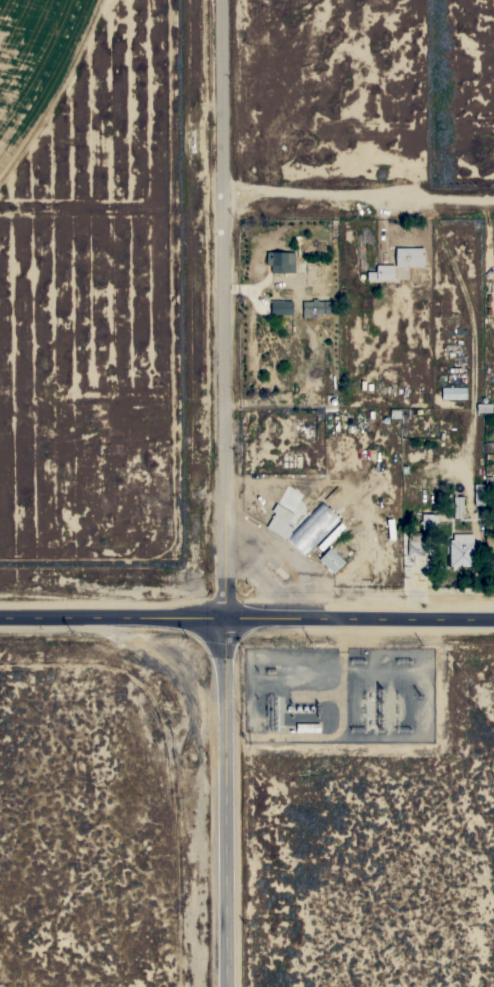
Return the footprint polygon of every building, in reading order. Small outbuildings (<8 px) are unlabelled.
[(395,266),(395,248),(422,248),(422,266),(395,266)] [(293,272),(270,272),(270,265),(265,265),(266,252),(294,252),(293,272)] [(393,265),(393,280),(375,280),(376,265),(393,265)] [(311,301),(311,299),(317,299),(317,301),(335,301),(335,313),(309,313),(309,317),(302,317),(301,301),(311,301)] [(292,301),(292,314),(270,314),(270,301),(292,301)] [(466,387),(466,399),(440,399),(440,387),(466,387)] [(491,403),(491,412),(475,412),(475,403),(491,403)] [(493,472),(493,483),(485,483),(485,476),(493,477),(493,472)] [(483,505),(473,505),(473,484),(483,484),(483,505)] [(462,518),(452,518),(452,496),(462,496),(462,518)] [(274,513),(271,511),(275,503),(292,513),(286,524),(292,527),(289,532),(290,532),(287,537),(286,537),(285,538),(265,527),(274,513)] [(284,539),(286,537),(287,538),(287,537),(321,503),(339,520),(302,557),(284,539)] [(421,514),(437,514),(437,529),(421,529),(421,514)] [(406,555),(407,532),(431,532),(431,542),(433,542),(433,556),(406,555)] [(472,566),(455,566),(455,569),(451,569),(451,566),(449,566),(448,539),(452,539),(452,534),(472,534),(472,566)] [(343,561),(332,573),(318,559),(329,547),(343,561)] [(319,723),(319,732),(295,732),(295,723),(319,723)]
